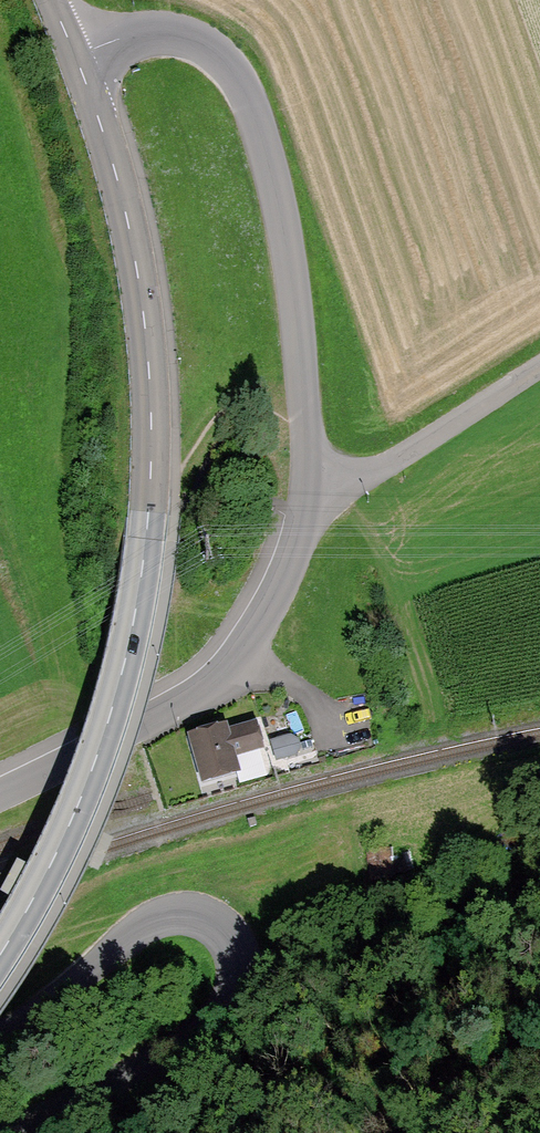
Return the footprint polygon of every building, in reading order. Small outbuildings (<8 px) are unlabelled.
[(226,723),(187,733),(201,782),(241,771),(236,754),(264,747),(256,720),(227,728),(226,723)] [(292,734),(271,740),(276,760),(297,755),(301,747),(299,738),(292,734)]
